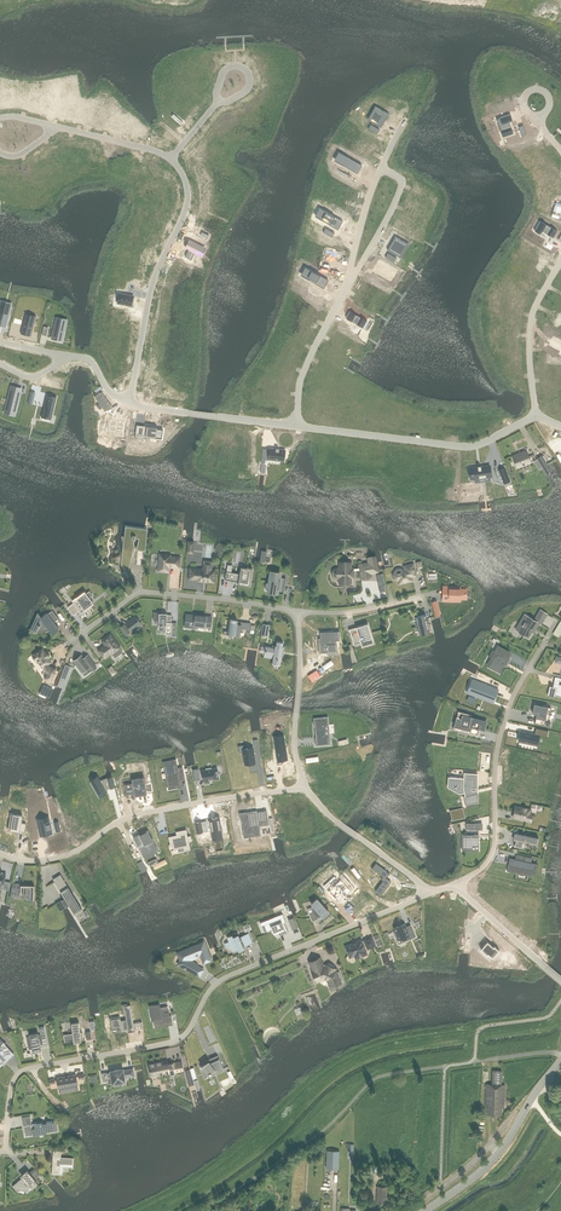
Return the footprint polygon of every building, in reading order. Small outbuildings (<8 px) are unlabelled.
[(78,92),(68,92),(68,109),(78,109),(78,92)] [(375,106),(371,114),(376,116),(372,123),(381,128),(384,123),(380,121),(381,119),(384,121),(389,114),(375,106)] [(511,114),(500,118),(504,130),(501,131),(503,137),(514,133),(510,122),(513,121),(511,114)] [(361,139),(369,144),(373,137),(350,124),(349,126),(350,126),(346,133),(360,141),(361,139)] [(371,125),(368,129),(377,134),(380,130),(371,125)] [(523,126),(518,128),(522,137),(526,135),(523,126)] [(524,145),(511,150),(515,158),(535,150),(530,139),(523,142),(524,145)] [(535,153),(537,158),(545,155),(543,150),(535,153)] [(339,152),(334,160),(348,168),(349,167),(358,172),(362,165),(339,152)] [(342,172),(340,176),(349,181),(351,177),(342,172)] [(334,205),(337,200),(334,198),(341,187),(334,183),(331,182),(328,187),(330,189),(324,200),(331,204),(334,205)] [(337,206),(335,210),(343,215),(346,211),(337,206)] [(320,210),(316,217),(330,225),(331,224),(339,228),(343,222),(320,208),(319,210),(320,210)] [(149,213),(148,217),(160,221),(161,216),(149,213)] [(420,234),(424,227),(405,216),(401,224),(408,229),(409,227),(420,234)] [(540,221),(535,231),(541,234),(542,231),(553,238),(557,231),(540,221)] [(325,228),(323,233),(332,238),(334,233),(325,228)] [(390,246),(387,251),(396,255),(399,249),(404,252),(408,245),(395,237),(391,244),(394,246),(393,247),(390,246)] [(189,239),(185,248),(190,250),(189,252),(188,251),(185,257),(192,261),(195,255),(193,254),(194,252),(202,257),(207,248),(189,239)] [(388,253),(385,258),(394,263),(397,258),(388,253)] [(381,273),(391,279),(395,272),(379,262),(373,271),(379,275),(381,273)] [(316,282),(324,287),(328,280),(305,267),(304,269),(305,269),(301,276),(315,284),(316,282)] [(312,287),(309,291),(318,296),(320,292),(312,287)] [(119,293),(117,303),(123,304),(123,305),(128,306),(128,305),(132,306),(134,296),(119,293)] [(5,327),(10,307),(0,305),(0,325),(5,327)] [(350,311),(346,319),(363,328),(367,321),(350,311)] [(25,317),(21,334),(31,337),(35,320),(25,317)] [(57,322),(53,339),(63,341),(67,324),(57,322)] [(124,347),(127,333),(124,332),(125,326),(115,325),(114,332),(117,332),(115,346),(124,347)] [(361,349),(362,350),(363,348),(338,334),(334,340),(343,346),(342,347),(357,356),(361,349)] [(551,345),(560,351),(560,342),(554,338),(551,345)] [(342,352),(332,347),(330,351),(339,357),(342,352)] [(512,377),(519,375),(513,356),(506,359),(509,371),(506,372),(509,378),(512,377)] [(559,369),(547,368),(546,376),(558,377),(558,381),(560,381),(560,370),(559,369)] [(12,386),(6,409),(16,411),(20,394),(17,393),(18,387),(12,386)] [(47,395),(42,414),(52,417),(57,397),(47,395)] [(96,402),(93,411),(115,419),(118,410),(96,402)] [(477,426),(474,427),(476,433),(494,424),(490,416),(476,423),(477,426)] [(110,418),(109,431),(115,432),(114,436),(123,437),(125,421),(110,418)] [(137,426),(136,433),(146,434),(146,436),(162,439),(163,430),(157,429),(158,428),(143,426),(143,427),(137,426)] [(253,458),(255,443),(250,443),(250,440),(241,439),(239,451),(246,452),(245,457),(253,458)] [(262,456),(261,463),(265,464),(265,460),(269,460),(269,459),(284,461),(285,450),(270,448),(268,457),(262,456)] [(517,467),(531,461),(527,450),(513,455),(517,467)] [(542,455),(538,457),(544,468),(548,466),(542,455)] [(403,459),(400,459),(394,458),(392,468),(396,469),(396,473),(404,474),(404,471),(404,470),(410,471),(412,460),(403,459)] [(479,470),(473,470),(475,482),(493,479),(491,468),(482,469),(479,470)] [(125,551),(121,570),(129,571),(133,551),(134,549),(134,547),(134,539),(134,537),(137,538),(137,539),(137,547),(136,550),(138,550),(146,550),(147,540),(148,530),(127,529),(126,541),(126,548),(125,551)] [(160,555),(159,570),(165,571),(168,571),(169,567),(169,566),(178,567),(179,558),(170,557),(170,556),(160,555)] [(337,569),(337,578),(339,577),(339,583),(351,583),(351,578),(353,578),(353,571),(360,570),(361,579),(371,577),(371,573),(378,572),(375,556),(369,557),(368,557),(369,562),(358,563),(359,568),(353,569),(351,569),(351,563),(339,563),(339,569),(337,569)] [(395,571),(393,575),(394,579),(397,581),(398,580),(399,584),(406,582),(406,581),(409,580),(412,576),(416,575),(413,564),(404,566),(405,569),(403,571),(400,572),(397,571),(395,571)] [(190,569),(189,580),(213,582),(214,574),(210,573),(211,567),(204,566),(204,570),(190,569)] [(227,569),(225,581),(230,582),(230,581),(238,582),(238,583),(238,584),(242,585),(244,585),(250,586),(253,568),(247,567),(247,568),(241,567),(240,574),(232,573),(232,570),(227,569)] [(267,583),(266,589),(273,590),(272,592),(278,593),(278,591),(284,592),(286,579),(280,578),(281,576),(270,574),(268,583),(267,583)] [(444,587),(443,598),(453,598),(453,601),(460,601),(460,598),(466,599),(466,590),(460,590),(460,587),(454,587),(454,588),(450,588),(450,587),(444,587)] [(80,599),(68,608),(74,615),(80,611),(81,613),(88,608),(89,607),(87,605),(92,601),(89,598),(93,595),(90,592),(87,594),(85,592),(78,596),(80,599)] [(36,632),(34,632),(34,633),(49,631),(50,630),(53,634),(59,629),(54,622),(59,619),(52,610),(48,614),(47,613),(42,616),(41,617),(41,618),(42,619),(37,630),(36,632)] [(541,610),(537,616),(543,620),(547,614),(541,610)] [(154,613),(153,621),(159,621),(158,625),(161,625),(161,626),(163,626),(163,625),(166,625),(166,631),(166,634),(172,634),(172,636),(176,636),(176,630),(171,630),(171,623),(172,615),(167,615),(167,614),(163,614),(163,613),(154,613)] [(185,624),(185,629),(186,625),(190,625),(192,627),(195,628),(198,626),(210,627),(210,631),(212,617),(211,617),(191,615),(191,614),(191,615),(186,615),(185,624)] [(426,614),(415,617),(420,636),(421,635),(430,633),(426,616),(426,614)] [(129,621),(126,624),(131,631),(131,632),(137,627),(138,627),(140,626),(140,625),(141,624),(136,617),(136,618),(130,622),(129,621)] [(523,626),(519,632),(528,637),(531,632),(533,633),(535,629),(534,628),(537,622),(528,617),(527,620),(523,618),(519,624),(523,626)] [(229,619),(227,633),(234,634),(235,634),(234,636),(240,637),(242,625),(241,624),(237,624),(237,620),(236,620),(230,619),(229,619)] [(351,633),(350,633),(354,645),(361,643),(373,639),(368,624),(356,627),(358,633),(351,635),(351,633)] [(124,625),(120,628),(126,635),(130,633),(124,625)] [(320,636),(318,636),(319,651),(328,651),(327,650),(337,650),(337,639),(340,639),(340,630),(333,630),(333,631),(329,632),(327,632),(320,632),(320,636)] [(105,645),(98,650),(98,651),(104,658),(111,653),(112,654),(114,657),(122,651),(120,648),(110,635),(102,641),(105,645)] [(261,646),(260,652),(265,653),(265,654),(274,655),(273,664),(280,665),(283,647),(282,647),(283,643),(277,642),(276,646),(276,645),(275,648),(266,646),(266,647),(261,646)] [(34,655),(33,656),(36,661),(38,660),(43,668),(43,667),(47,674),(45,678),(51,681),(54,672),(56,669),(53,668),(50,666),(50,668),(48,665),(50,663),(51,662),(48,658),(50,657),(47,652),(45,653),(45,652),(42,649),(34,654),(34,655)] [(493,650),(489,657),(491,658),(494,660),(490,666),(501,671),(504,666),(506,666),(510,659),(509,658),(495,651),(493,650)] [(82,656),(74,661),(74,662),(82,672),(89,667),(92,671),(96,667),(88,656),(84,659),(82,656)] [(66,665),(57,686),(63,688),(71,667),(66,665)] [(473,679),(468,692),(492,702),(497,689),(473,679)] [(547,695),(555,697),(555,694),(560,695),(560,686),(560,685),(558,684),(556,684),(555,687),(553,687),(549,686),(547,695)] [(534,704),(532,714),(537,715),(535,723),(544,726),(545,720),(548,721),(551,708),(534,704)] [(456,717),(453,729),(478,735),(480,730),(485,731),(487,721),(472,717),(472,715),(462,713),(461,718),(456,717)] [(323,718),(314,718),(316,738),(317,745),(330,744),(329,734),(325,735),(324,725),(329,725),(328,717),(323,717),(323,718)] [(521,732),(519,742),(533,745),(535,735),(521,732)] [(284,738),(275,739),(278,761),(288,760),(284,738)] [(253,747),(242,749),(245,765),(255,763),(253,747)] [(271,752),(262,753),(264,762),(272,761),(271,752)] [(521,768),(521,769),(524,770),(532,771),(532,770),(540,771),(541,766),(543,766),(544,764),(545,760),(536,758),(537,754),(533,753),(532,758),(527,757),(526,761),(524,760),(523,765),(522,764),(522,766),(522,765),(522,766),(521,768)] [(177,763),(165,766),(170,789),(182,787),(179,774),(184,773),(183,767),(178,768),(177,763)] [(206,770),(202,770),(203,775),(202,775),(203,780),(206,783),(210,782),(209,780),(219,778),(217,768),(212,769),(211,767),(206,768),(206,770)] [(450,777),(449,787),(463,788),(465,796),(464,796),(466,807),(478,804),(478,793),(472,795),(471,789),(476,788),(477,779),(468,779),(468,774),(464,774),(464,778),(450,777)] [(98,777),(90,782),(99,798),(107,793),(98,777)] [(132,784),(124,786),(127,799),(144,796),(147,795),(144,777),(132,780),(132,784)] [(537,786),(538,782),(530,780),(529,784),(516,781),(513,793),(531,796),(533,785),(537,786)] [(516,806),(513,817),(531,821),(532,815),(529,814),(530,810),(516,806)] [(245,812),(239,813),(240,821),(241,820),(244,835),(253,833),(253,830),(260,829),(259,826),(269,824),(268,818),(263,819),(262,811),(257,812),(257,811),(251,811),(251,813),(245,814),(245,812)] [(10,813),(8,830),(20,832),(20,831),(24,832),(26,824),(21,823),(23,815),(10,813)] [(220,817),(209,818),(212,836),(222,835),(220,817)] [(49,819),(38,822),(41,836),(52,833),(49,819)] [(201,821),(195,823),(197,833),(203,832),(201,821)] [(178,834),(168,836),(169,843),(171,843),(172,845),(173,849),(183,847),(184,850),(190,849),(189,846),(188,841),(191,841),(190,835),(187,835),(186,833),(187,833),(186,829),(178,830),(178,834)] [(139,834),(133,837),(138,846),(140,845),(144,854),(157,848),(153,840),(149,831),(148,831),(147,832),(146,831),(145,831),(145,832),(140,835),(139,834)] [(515,833),(513,840),(516,840),(515,846),(524,847),(525,842),(537,845),(539,838),(515,833)] [(467,835),(467,851),(479,851),(479,835),(467,835)] [(128,863),(129,864),(133,862),(128,851),(116,857),(113,853),(104,860),(107,866),(112,863),(115,870),(128,863)] [(510,858),(507,870),(531,875),(533,863),(526,861),(527,857),(524,856),(523,861),(515,859),(510,858)] [(165,859),(153,865),(155,870),(167,863),(165,859)] [(143,862),(138,864),(142,873),(147,870),(143,862)] [(376,863),(372,869),(383,877),(381,879),(383,881),(375,892),(381,895),(391,882),(386,878),(389,873),(376,863)] [(61,874),(53,879),(74,914),(75,914),(82,909),(61,875),(61,874)] [(109,892),(99,875),(93,879),(96,885),(87,890),(93,899),(97,896),(96,895),(101,892),(103,896),(109,892)] [(333,887),(328,891),(335,899),(340,895),(341,896),(343,894),(344,896),(350,891),(347,887),(350,884),(347,879),(346,878),(345,877),(341,880),(340,880),(333,887)] [(21,885),(20,894),(28,895),(28,899),(34,899),(34,886),(21,885)] [(314,912),(309,913),(313,922),(318,919),(317,919),(321,915),(324,918),(328,914),(316,899),(311,904),(316,910),(314,912)] [(279,919),(264,925),(266,932),(272,930),(273,933),(277,931),(279,936),(288,933),(284,923),(286,923),(282,914),(277,916),(279,919)] [(295,921),(290,923),(293,930),(298,928),(295,921)] [(397,930),(395,931),(397,936),(398,936),(400,939),(405,937),(407,941),(417,937),(412,925),(408,926),(407,924),(396,928),(397,930)] [(228,942),(225,943),(226,946),(227,948),(231,946),(233,951),(238,949),(239,951),(244,949),(243,946),(245,945),(245,946),(252,943),(248,933),(241,936),(241,937),(239,938),(238,935),(237,935),(233,937),(233,936),(232,935),(227,937),(228,939),(229,941),(228,942)] [(347,946),(346,947),(349,956),(350,955),(352,954),(355,956),(356,958),(367,954),(366,953),(364,947),(365,947),(367,946),(368,949),(375,946),(375,945),(372,937),(361,942),(361,941),(357,942),(352,944),(347,946)] [(484,937),(479,943),(484,946),(481,949),(487,955),(488,954),(493,958),(499,950),(494,946),(493,947),(488,942),(489,941),(484,937)] [(193,947),(179,952),(179,953),(181,958),(185,960),(185,961),(182,966),(188,970),(194,973),(197,967),(192,964),(192,963),(192,962),(190,961),(192,957),(197,955),(198,955),(201,956),(204,963),(210,961),(211,960),(204,944),(194,948),(193,947)] [(319,959),(310,962),(314,971),(313,972),(316,981),(326,977),(330,979),(332,985),(334,986),(339,984),(340,982),(338,979),(336,973),(336,972),(334,971),(335,969),(327,966),(326,968),(324,967),(323,968),(319,959)] [(204,970),(198,966),(198,967),(197,967),(194,973),(200,977),(204,970)] [(120,1018),(111,1019),(113,1027),(116,1027),(117,1031),(128,1029),(128,1032),(135,1031),(131,1005),(124,1006),(126,1019),(121,1020),(120,1018)] [(159,1009),(150,1010),(152,1021),(154,1020),(155,1026),(160,1025),(162,1024),(162,1025),(173,1023),(171,1015),(169,1016),(168,1006),(160,1007),(159,1007),(159,1009)] [(73,1034),(64,1035),(65,1042),(74,1041),(74,1043),(81,1042),(81,1040),(83,1040),(82,1033),(81,1033),(80,1033),(80,1032),(79,1023),(72,1023),(72,1024),(73,1034)] [(29,1050),(25,1050),(25,1051),(32,1049),(41,1048),(41,1047),(40,1043),(47,1041),(48,1046),(44,1026),(44,1027),(39,1028),(39,1029),(40,1031),(45,1030),(45,1034),(40,1035),(38,1035),(27,1037),(29,1050)] [(6,1063),(1,1058),(10,1050),(5,1044),(6,1044),(0,1038),(0,1068),(6,1063)] [(211,1062),(200,1067),(205,1079),(224,1070),(217,1056),(209,1059),(211,1062)] [(182,1061),(173,1063),(173,1064),(174,1072),(175,1072),(182,1071),(184,1070),(182,1061)] [(162,1062),(149,1064),(151,1074),(151,1076),(159,1075),(170,1072),(169,1064),(168,1063),(162,1064),(162,1062)] [(106,1073),(101,1074),(103,1082),(112,1081),(112,1084),(119,1082),(120,1086),(125,1085),(124,1082),(125,1081),(124,1078),(134,1076),(133,1070),(123,1071),(123,1070),(111,1072),(111,1073),(107,1074),(106,1073)] [(505,1086),(501,1086),(502,1071),(493,1071),(492,1085),(486,1085),(485,1115),(501,1116),(502,1108),(504,1108),(505,1086)] [(76,1075),(58,1078),(59,1088),(59,1089),(79,1085),(77,1075),(76,1075)] [(58,1110),(71,1101),(66,1094),(58,1099),(54,1094),(49,1097),(58,1110)] [(30,1116),(22,1117),(24,1125),(32,1124),(30,1116)] [(32,1126),(24,1128),(26,1136),(31,1135),(31,1134),(33,1134),(33,1135),(49,1132),(48,1130),(56,1128),(55,1121),(47,1122),(47,1124),(43,1124),(42,1123),(32,1125),(32,1126)] [(327,1150),(326,1169),(338,1169),(340,1151),(327,1150)] [(53,1151),(52,1174),(63,1175),(63,1174),(60,1174),(60,1169),(61,1164),(64,1165),(71,1165),(71,1167),(73,1167),(73,1168),(74,1162),(74,1158),(73,1158),(61,1157),(61,1151),(62,1151),(56,1151),(53,1151)] [(372,1180),(373,1166),(363,1165),(363,1179),(372,1180)] [(25,1175),(12,1186),(12,1187),(15,1185),(18,1189),(22,1189),(26,1189),(30,1186),(33,1189),(35,1188),(38,1185),(36,1182),(37,1181),(30,1173),(27,1170),(24,1173),(25,1175)] [(386,1204),(388,1187),(378,1186),(376,1202),(379,1203),(378,1204),(384,1205),(384,1203),(386,1204)]
